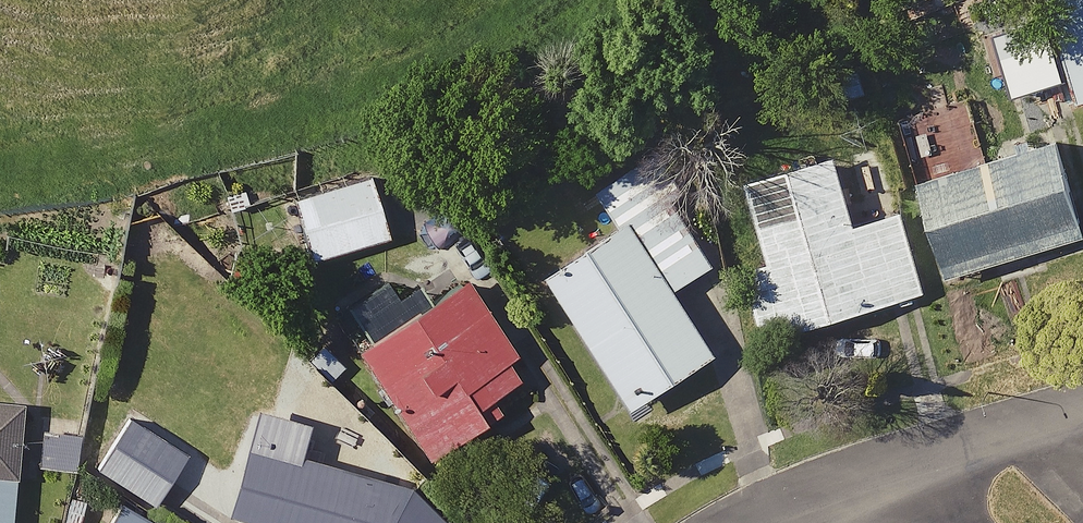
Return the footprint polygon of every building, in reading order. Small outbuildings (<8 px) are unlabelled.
[(1042,13),(1000,24),(1017,89),(1063,77),(1069,100),(1082,97),(1082,0),(1039,0),(1042,13)] [(1073,232),(1046,135),(913,173),(941,270),(1073,232)] [(708,261),(639,148),(589,179),(615,222),(542,266),(625,401),(708,351),(668,286),(708,261)] [(845,219),(827,148),(738,171),(760,257),(737,262),(755,330),(916,289),(894,206),(845,219)] [(378,234),(360,167),(285,186),(302,253),(378,234)] [(396,313),(372,276),(337,299),(361,335),(351,341),(419,448),(485,405),(477,392),(513,369),(453,276),(396,313)] [(0,399),(0,473),(9,473),(13,400),(0,399)] [(253,407),(223,503),(258,514),(255,522),(451,522),(409,481),(291,454),(299,417),(253,407)] [(181,447),(124,412),(91,466),(148,502),(181,447)] [(75,422),(35,415),(28,463),(67,469),(75,422)]
